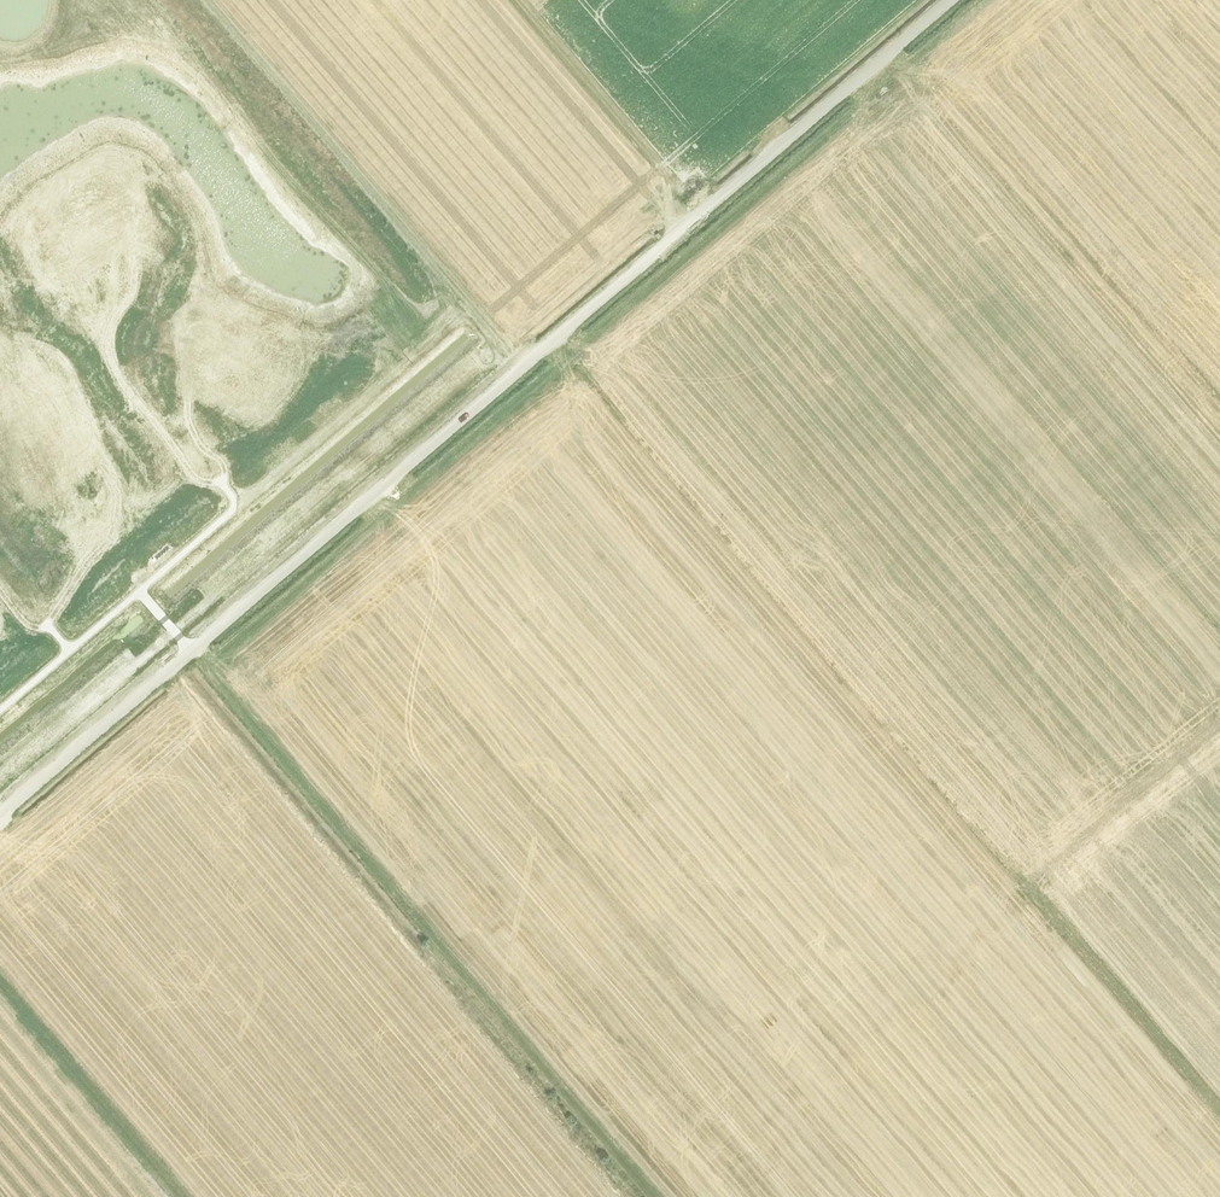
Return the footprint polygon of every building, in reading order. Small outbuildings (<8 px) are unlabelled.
[(36,666),(46,659),(43,654),(32,661),(36,666)]
